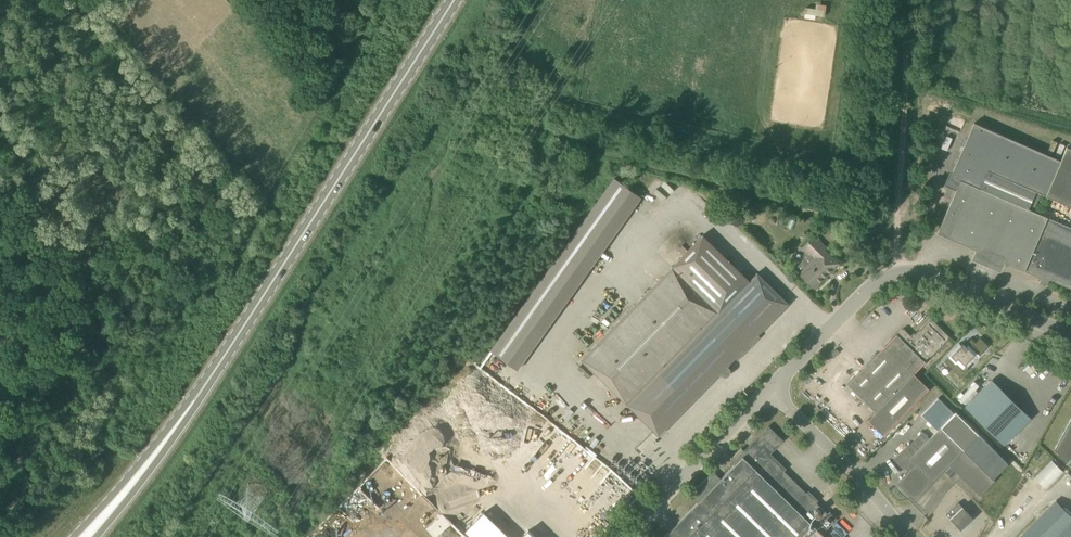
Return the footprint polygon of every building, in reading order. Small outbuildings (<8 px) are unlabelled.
[(805,8),(804,14),(824,17),(825,11),(805,8)] [(974,123),(951,176),(961,180),(938,233),(1048,281),(1049,279),(1070,288),(1070,227),(1033,211),(1041,193),(1070,206),(1070,148),(1067,146),(1061,160),(974,123)] [(949,168),(956,149),(951,147),(952,142),(948,141),(950,137),(947,135),(943,146),(948,147),(941,165),(949,168)] [(518,370),(635,206),(641,197),(615,178),(491,351),(518,370)] [(750,280),(703,235),(672,266),(580,358),(627,405),(659,436),(789,303),(757,273),(750,280)] [(803,247),(808,252),(809,253),(814,258),(799,272),(815,288),(839,263),(825,249),(826,247),(815,236),(803,247)] [(928,359),(950,337),(931,318),(912,337),(905,329),(903,328),(902,329),(848,384),(876,412),(868,420),(884,435),(929,389),(914,374),(928,359)] [(966,350),(961,345),(951,355),(956,360),(959,358),(965,364),(975,354),(968,347),(966,350)] [(977,356),(988,368),(998,359),(987,347),(977,356)] [(965,405),(1004,443),(1030,417),(991,379),(965,405)] [(914,500),(922,492),(950,465),(980,494),(995,480),(993,478),(1008,463),(979,434),(958,414),(956,412),(954,414),(938,398),(922,415),(938,430),(930,438),(923,431),(894,459),(904,470),(905,469),(908,472),(897,483),(914,500)] [(1055,449),(1070,464),(1070,419),(1055,449)] [(779,440),(769,430),(746,453),(742,448),(733,456),(738,461),(721,479),(713,471),(691,494),(699,502),(664,536),(826,536),(822,533),(835,520),(766,453),(779,440)] [(1034,478),(1047,491),(1064,473),(1052,461),(1034,478)] [(1070,523),(1070,515),(1056,500),(1019,536),(1057,536),(1070,523)] [(961,530),(972,519),(957,503),(946,514),(961,530)] [(522,536),(569,536),(546,513),(522,536)] [(1057,536),(1070,536),(1070,523),(1057,536)]
